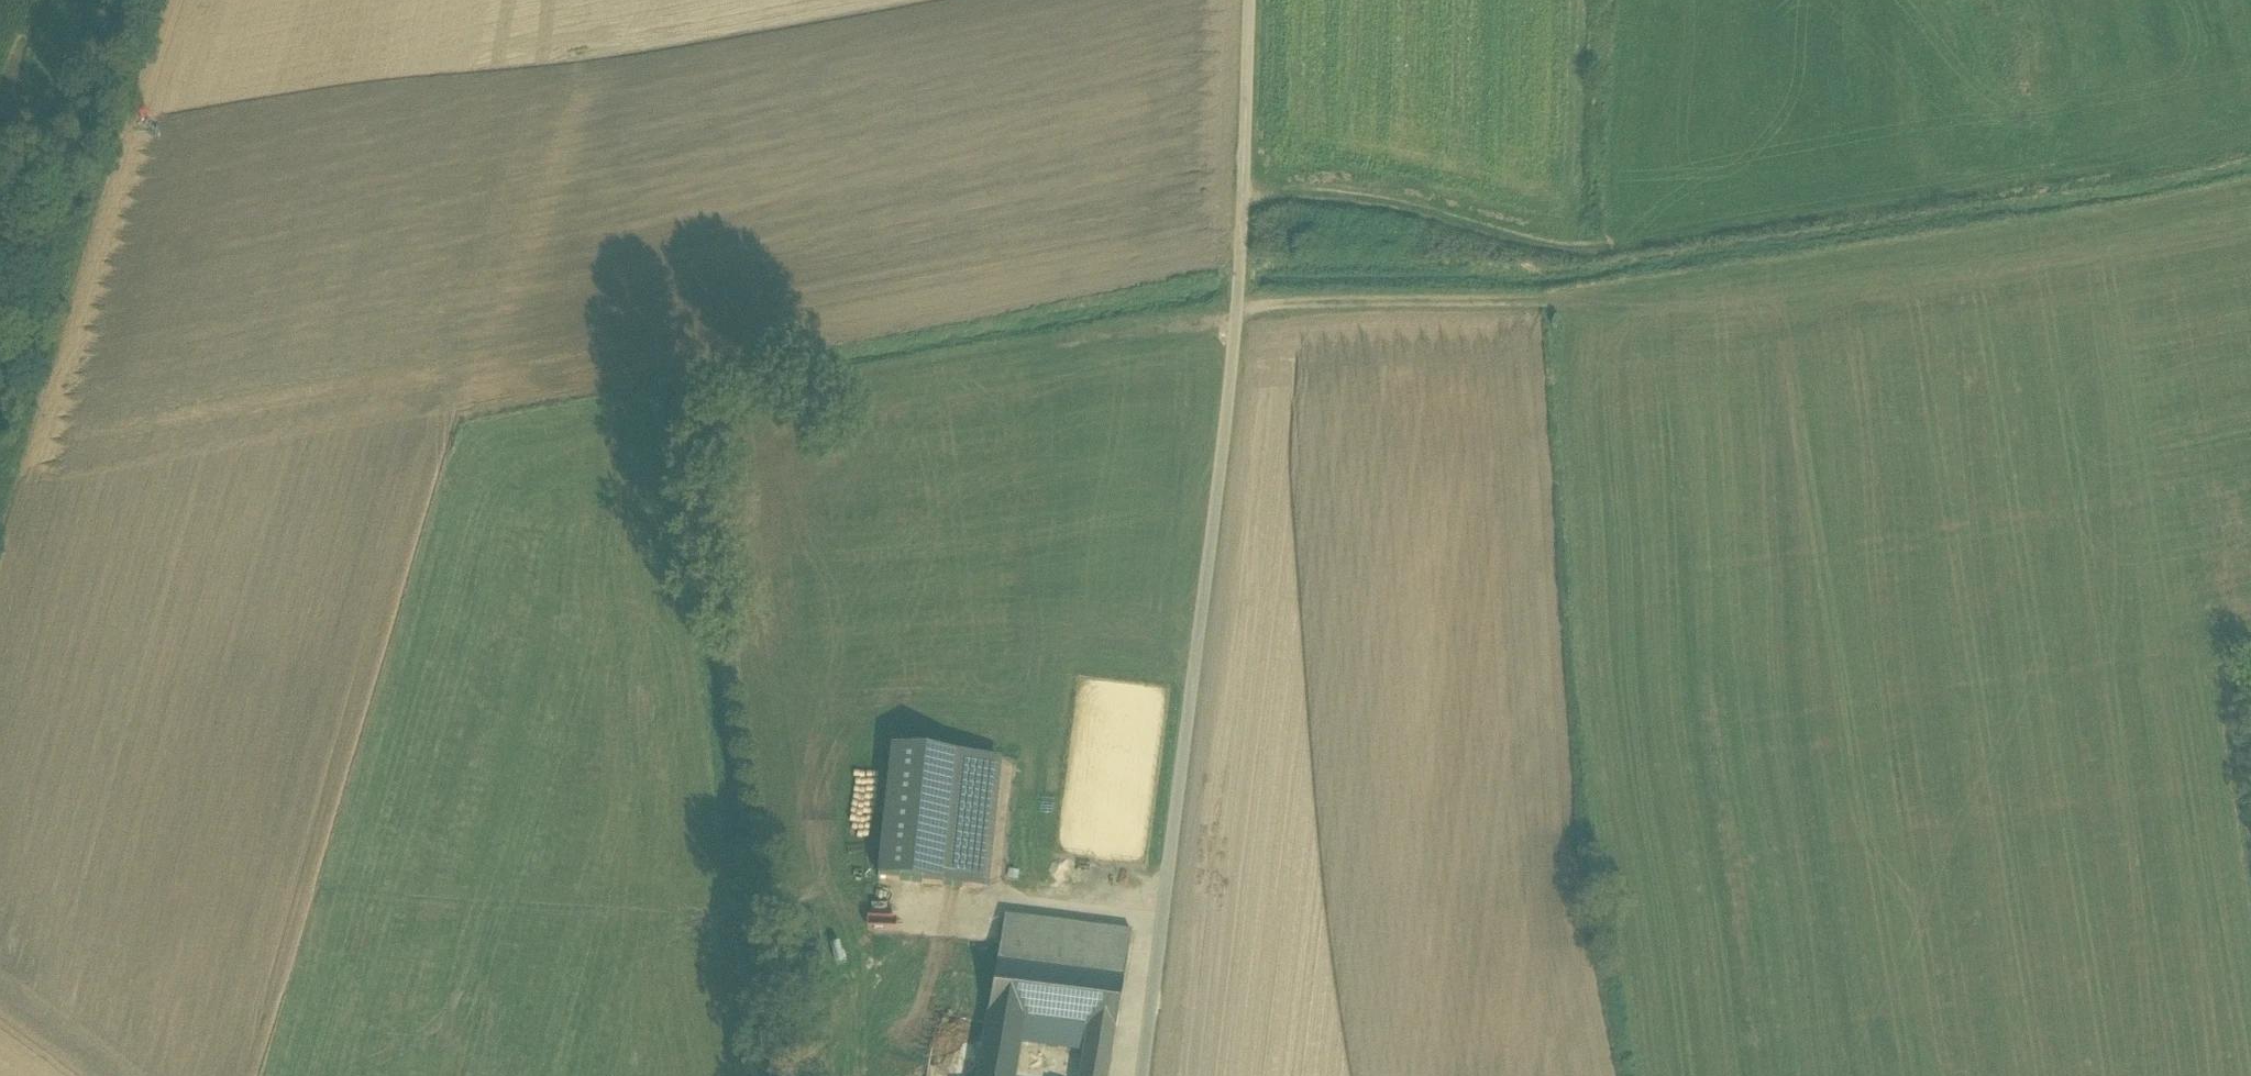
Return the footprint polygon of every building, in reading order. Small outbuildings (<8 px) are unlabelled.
[(1002,760),(890,749),(877,880),(988,891),(1002,760)] [(996,963),(1123,979),(1131,932),(1003,916),(996,963)] [(1086,1028),(1115,1032),(1123,979),(996,963),(987,1015),(1025,1021),(1086,1028)] [(1025,1021),(987,1015),(976,1075),(1016,1075),(1022,1045),(1025,1021)] [(1025,1021),(1022,1045),(1082,1053),(1086,1028),(1025,1021)] [(1086,1028),(1082,1053),(1078,1075),(1108,1075),(1115,1032),(1086,1028)]
